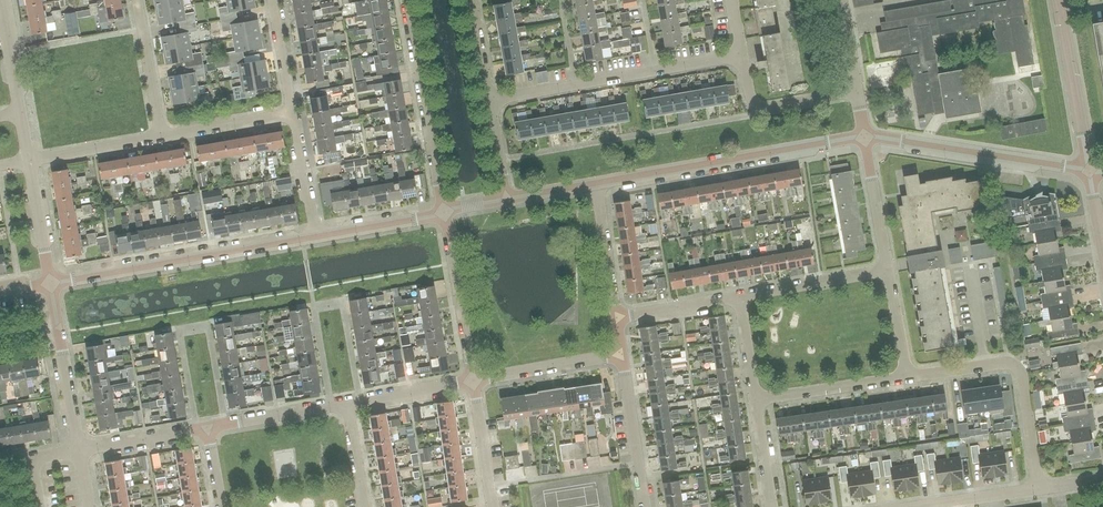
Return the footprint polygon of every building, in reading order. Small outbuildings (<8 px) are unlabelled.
[(90,4),(90,6),(90,9),(122,3),(121,0),(103,0),(98,1),(98,3),(90,4)] [(157,10),(184,6),(183,0),(155,0),(157,10)] [(255,0),(227,0),(228,6),(219,8),(220,10),(221,19),(238,17),(236,10),(256,7),(255,0)] [(314,2),(321,1),(321,0),(294,0),(296,14),(313,11),(313,10),(311,3),(314,2)] [(387,0),(366,0),(355,2),(358,16),(372,13),(372,14),(389,11),(387,0)] [(511,2),(495,5),(497,19),(514,16),(514,14),(512,5),(521,3),(521,0),(512,0),(511,0),(511,2)] [(594,2),(577,5),(579,19),(596,16),(596,14),(594,5),(603,3),(603,0),(593,0),(594,2)] [(637,0),(623,0),(624,9),(638,6),(637,0)] [(675,2),(659,5),(661,18),(678,15),(678,13),(676,5),(685,3),(684,0),(675,0),(675,2)] [(1026,14),(1023,0),(947,0),(884,11),(888,31),(877,33),(881,53),(902,49),(906,77),(912,76),(919,115),(935,112),(935,111),(944,109),(946,118),(982,112),(977,86),(972,87),(969,68),(939,74),(932,33),(939,32),(940,34),(980,27),(979,22),(994,20),(996,30),(993,30),(997,54),(1016,51),(1018,67),(1035,64),(1028,24),(1025,25),(1023,14),(1026,14)] [(710,9),(709,1),(696,4),(697,11),(710,9)] [(44,11),(43,3),(28,6),(30,20),(47,17),(45,10),(44,11)] [(122,3),(90,9),(91,13),(100,12),(101,22),(125,18),(122,3)] [(340,11),(339,5),(322,9),(323,14),(340,11)] [(777,33),(777,32),(772,5),(758,7),(754,8),(759,36),(763,35),(777,33)] [(185,14),(184,6),(157,10),(159,24),(179,20),(180,27),(197,24),(195,12),(185,14)] [(638,9),(631,10),(632,18),(639,17),(638,9)] [(315,10),(313,10),(313,11),(296,14),(299,27),(315,25),(315,24),(314,17),(316,16),(315,10)] [(391,24),(389,11),(372,14),(372,13),(358,16),(355,16),(356,22),(364,20),(364,21),(370,20),(373,19),(374,27),(391,24)] [(621,22),(631,21),(629,11),(619,13),(621,22)] [(523,12),(514,14),(514,16),(497,19),(500,33),(517,30),(516,28),(515,19),(524,17),(523,12)] [(605,12),(596,14),(596,16),(579,19),(582,32),(598,29),(598,27),(597,19),(606,17),(605,12)] [(687,12),(678,13),(678,15),(661,18),(663,32),(680,29),(680,27),(678,18),(687,17),(687,12)] [(76,13),(65,15),(69,36),(80,34),(76,13)] [(47,24),(48,23),(55,22),(54,20),(63,19),(62,14),(53,16),(53,15),(47,17),(30,20),(33,34),(48,32),(47,24)] [(239,23),(238,17),(221,19),(223,31),(232,30),(234,38),(261,33),(258,19),(239,23)] [(1099,62),(1102,61),(1102,21),(1093,23),(1099,62)] [(642,22),(634,24),(635,31),(643,30),(642,22)] [(198,31),(197,24),(180,27),(181,33),(162,37),(164,50),(191,45),(189,33),(198,31)] [(316,30),(319,30),(318,24),(315,24),(315,25),(299,27),(301,41),(318,38),(316,30)] [(394,38),(391,24),(374,27),(372,28),(373,34),(375,33),(377,41),(394,38)] [(705,26),(708,40),(716,38),(713,25),(705,26)] [(525,26),(516,28),(517,30),(500,33),(502,46),(519,43),(519,41),(517,33),(526,31),(525,26)] [(607,26),(598,27),(598,29),(582,32),(584,46),(601,43),(601,41),(599,32),(608,31),(607,26)] [(681,32),(690,31),(689,26),(680,27),(680,29),(663,32),(666,46),(683,43),(681,32)] [(781,32),(777,32),(777,33),(763,35),(767,59),(757,61),(758,67),(768,65),(773,90),(791,87),(781,32)] [(263,46),(261,33),(234,38),(236,49),(227,50),(228,59),(245,56),(243,50),(263,46)] [(319,44),(321,44),(328,42),(328,41),(328,42),(327,36),(318,38),(301,41),(303,55),(320,52),(319,44)] [(641,51),(639,36),(631,38),(633,53),(641,51)] [(396,52),(394,38),(377,41),(374,41),(375,47),(378,47),(379,55),(396,52)] [(528,40),(519,41),(519,43),(502,46),(505,60),(522,57),(521,55),(520,46),(529,45),(528,40)] [(601,46),(610,45),(610,40),(601,41),(601,43),(584,46),(586,60),(603,57),(601,46)] [(192,53),(191,45),(164,50),(167,64),(186,60),(187,67),(204,64),(202,52),(192,53)] [(320,52),(303,55),(306,68),(322,65),(321,58),(324,57),(323,51),(320,52)] [(399,66),(396,52),(379,55),(374,56),(378,76),(393,73),(392,67),(399,66)] [(547,53),(538,54),(540,61),(548,59),(547,53)] [(522,60),(531,59),(530,54),(521,55),(522,57),(505,60),(507,74),(524,71),(522,60)] [(245,56),(228,59),(229,65),(230,72),(240,70),(241,78),(268,73),(265,59),(246,63),(245,56)] [(229,65),(228,59),(216,62),(217,67),(229,65)] [(217,70),(215,62),(208,63),(209,71),(217,70)] [(324,72),(326,71),(333,70),(333,69),(340,67),(339,63),(322,65),(306,68),(308,83),(316,81),(317,88),(330,85),(329,79),(325,80),(324,72)] [(206,76),(204,64),(187,67),(189,73),(169,77),(171,90),(198,85),(197,78),(206,76)] [(362,66),(356,68),(358,80),(362,79),(365,78),(362,66)] [(538,83),(549,81),(547,71),(537,73),(538,83)] [(270,86),(268,73),(241,78),(242,86),(233,87),(234,93),(235,99),(252,97),(251,90),(270,86)] [(1043,75),(1031,77),(1033,88),(1045,86),(1043,75)] [(709,79),(711,88),(713,88),(716,105),(730,102),(727,85),(716,87),(715,78),(709,79)] [(385,88),(387,96),(403,93),(401,79),(382,83),(383,89),(385,88)] [(713,88),(711,88),(702,89),(701,80),(696,81),(697,90),(699,90),(702,107),(716,105),(713,88)] [(368,84),(367,81),(357,83),(358,92),(376,89),(375,83),(368,84)] [(699,90),(697,90),(689,92),(687,83),(682,84),(683,93),(685,92),(688,109),(702,107),(699,90)] [(200,93),(198,85),(171,90),(174,104),(193,100),(194,107),(211,104),(209,92),(200,93)] [(685,92),(683,93),(675,94),(673,85),(668,86),(670,95),(672,95),(675,112),(688,109),(685,92)] [(672,95),(670,95),(661,97),(659,88),(654,89),(656,98),(658,97),(661,114),(675,112),(672,95)] [(658,97),(656,98),(647,99),(646,90),(641,91),(642,101),(644,100),(647,117),(661,114),(658,97)] [(329,101),(332,101),(332,102),(338,101),(338,99),(346,97),(345,92),(330,95),(311,98),(314,112),(330,109),(329,101)] [(222,96),(223,102),(235,99),(234,93),(222,96)] [(406,107),(403,93),(387,96),(384,96),(385,102),(388,102),(389,110),(406,107)] [(609,96),(611,105),(613,105),(616,122),(630,120),(627,103),(616,105),(614,96),(609,96)] [(613,105),(611,105),(602,107),(600,98),(595,99),(597,108),(599,108),(602,124),(616,122),(613,105)] [(599,108),(597,108),(588,109),(587,100),(582,101),(583,110),(585,110),(588,127),(602,124),(599,108)] [(585,110),(583,110),(575,112),(573,103),(568,104),(569,113),(571,112),(574,129),(588,127),(585,110)] [(571,112),(569,113),(561,114),(559,105),(554,106),(556,115),(558,115),(561,132),(574,129),(571,112)] [(340,114),(340,113),(339,107),(330,109),(314,112),(316,126),(333,123),(331,115),(340,114)] [(408,121),(406,107),(389,110),(372,112),(373,118),(380,116),(381,118),(390,116),(392,123),(392,124),(408,121)] [(558,115),(556,115),(547,117),(545,108),(540,109),(542,118),(544,117),(547,134),(561,132),(558,115)] [(544,117),(542,118),(533,119),(532,110),(527,111),(528,120),(530,120),(533,137),(547,134),(544,117)] [(530,120),(528,120),(519,122),(518,113),(513,113),(514,123),(516,123),(519,139),(533,137),(530,120)] [(1047,132),(1045,119),(999,128),(1002,141),(1047,132)] [(334,129),(336,128),(343,127),(343,126),(351,125),(350,120),(333,123),(316,126),(319,140),(335,137),(335,136),(334,129)] [(392,123),(382,125),(383,130),(385,131),(393,130),(394,137),(394,138),(411,135),(408,121),(392,124),(392,123)] [(283,131),(269,134),(271,150),(278,149),(277,147),(285,146),(283,131)] [(345,140),(353,139),(352,133),(335,136),(335,137),(319,140),(321,154),(326,153),(328,164),(343,162),(341,150),(338,150),(336,143),(346,141),(345,140)] [(271,150),(269,134),(254,136),(257,151),(264,150),(265,151),(271,150)] [(413,149),(411,135),(394,138),(394,137),(391,138),(393,144),(395,143),(397,152),(413,149)] [(257,151),(254,136),(240,139),(243,155),(249,154),(249,152),(257,151)] [(226,141),(228,156),(236,155),(236,156),(243,155),(240,139),(226,141)] [(226,141),(211,143),(214,160),(215,160),(221,159),(221,157),(228,156),(226,141)] [(214,160),(211,143),(197,146),(200,161),(208,160),(208,161),(214,160)] [(185,148),(171,151),(174,167),(180,166),(180,165),(188,163),(185,148)] [(174,167),(171,151),(157,153),(159,168),(167,167),(168,175),(170,174),(172,183),(176,182),(175,173),(174,167)] [(159,168),(157,153),(142,156),(145,172),(152,171),(152,170),(159,168)] [(145,172),(142,156),(128,158),(131,173),(139,172),(139,173),(145,172)] [(131,173),(128,158),(114,161),(117,177),(123,176),(123,175),(131,173)] [(414,178),(407,180),(404,167),(403,167),(402,159),(397,160),(400,177),(400,181),(401,181),(404,197),(418,195),(417,190),(423,188),(421,174),(414,175),(414,178)] [(117,177),(114,161),(99,163),(102,178),(110,177),(110,178),(117,177)] [(857,250),(866,249),(852,170),(849,171),(848,163),(830,166),(847,258),(858,256),(857,250)] [(400,181),(400,177),(395,177),(393,168),(389,168),(389,165),(384,166),(387,183),(390,200),(404,197),(401,181),(400,181)] [(387,183),(379,185),(377,175),(375,167),(370,168),(373,186),(376,202),(390,200),(387,183)] [(803,184),(800,168),(787,171),(792,196),(797,195),(795,188),(794,189),(794,186),(803,184)] [(53,171),(55,186),(71,183),(70,177),(69,177),(68,169),(53,171)] [(792,196),(787,171),(774,173),(777,189),(786,187),(787,190),(785,190),(787,197),(792,196)] [(207,185),(205,172),(198,174),(200,187),(207,185)] [(359,188),(351,189),(350,180),(349,180),(348,172),(342,173),(345,190),(346,190),(348,207),(362,205),(359,188)] [(777,189),(774,173),(761,175),(766,201),(771,200),(770,193),(768,193),(768,191),(777,189)] [(931,211),(957,207),(957,211),(984,206),(979,180),(966,182),(966,178),(953,180),(952,176),(926,181),(926,182),(920,183),(918,173),(904,176),(907,195),(901,196),(903,205),(899,206),(908,258),(911,257),(914,269),(910,270),(925,351),(955,346),(954,345),(940,266),(945,265),(942,250),(938,251),(931,211)] [(766,201),(761,175),(748,177),(751,194),(760,192),(761,195),(760,195),(761,202),(766,201)] [(293,189),(291,177),(276,179),(278,191),(293,189)] [(359,185),(359,188),(362,205),(376,202),(373,186),(365,187),(363,177),(357,178),(359,185)] [(751,194),(748,177),(736,180),(740,205),(745,204),(744,198),(743,198),(742,195),(751,194)] [(740,205),(736,180),(723,182),(726,198),(735,197),(735,199),(734,199),(735,206),(740,205)] [(726,198),(723,182),(710,184),(714,210),(719,209),(718,202),(717,202),(716,200),(726,198)] [(73,190),(71,183),(55,186),(58,200),(73,197),(71,190),(73,190)] [(714,210),(710,184),(697,187),(700,203),(709,201),(709,204),(708,204),(709,211),(714,210)] [(281,206),(274,207),(272,198),(271,198),(269,186),(264,187),(267,208),(268,208),(271,225),(284,222),(281,206)] [(700,203),(697,187),(684,189),(689,214),(694,213),(692,207),(691,207),(691,204),(700,203)] [(346,190),(345,190),(338,192),(337,189),(331,190),(334,209),(348,207),(346,190)] [(689,214),(684,189),(671,191),(674,207),(683,206),(684,208),(682,208),(684,215),(689,214)] [(216,190),(202,192),(204,204),(218,202),(216,190)] [(674,207),(671,191),(658,193),(661,209),(663,219),(668,218),(667,211),(665,211),(665,209),(674,207)] [(1059,220),(1055,194),(1055,193),(1048,192),(1048,193),(1049,193),(1049,196),(1042,195),(1043,191),(1035,195),(1036,196),(1029,200),(1024,202),(997,199),(996,195),(1000,220),(1001,220),(1000,219),(1027,215),(1028,225),(1059,220)] [(202,237),(198,211),(203,210),(200,193),(189,195),(193,221),(186,223),(185,223),(188,239),(202,237)] [(74,205),(73,197),(58,200),(60,214),(76,211),(75,205),(74,205)] [(186,223),(185,220),(181,199),(174,200),(178,224),(172,225),(171,225),(174,242),(188,239),(185,223),(186,223)] [(615,202),(617,215),(642,211),(642,207),(635,208),(635,209),(632,209),(631,200),(615,202)] [(281,203),(281,206),(284,222),(299,220),(296,203),(287,205),(287,202),(281,203)] [(168,203),(162,205),(165,221),(171,220),(168,203)] [(268,208),(267,208),(260,210),(259,207),(253,208),(254,211),(257,227),(271,225),(268,208)] [(114,208),(106,209),(107,217),(115,215),(114,208)] [(254,211),(246,212),(246,209),(239,210),(240,213),(243,230),(257,227),(254,211)] [(158,227),(155,210),(150,211),(151,219),(150,219),(151,226),(152,229),(144,230),(147,247),(161,244),(158,227)] [(78,218),(76,211),(60,214),(63,229),(78,226),(76,218),(78,218)] [(643,217),(642,211),(617,215),(619,228),(635,226),(633,217),(636,216),(636,218),(643,217)] [(144,230),(144,227),(141,212),(136,213),(137,221),(136,221),(138,228),(138,231),(130,232),(133,249),(147,247),(144,230)] [(240,213),(232,214),(232,212),(226,213),(226,216),(226,215),(229,232),(243,230),(240,213)] [(226,215),(226,216),(219,217),(218,214),(212,215),(215,235),(229,232),(226,215)] [(130,232),(127,215),(122,216),(123,224),(124,231),(124,233),(116,235),(115,231),(109,232),(111,245),(118,244),(119,251),(133,249),(130,232)] [(741,226),(740,217),(738,217),(737,218),(731,219),(732,227),(741,226)] [(171,225),(172,225),(171,220),(165,221),(166,226),(158,227),(161,244),(174,242),(171,225)] [(1056,231),(1061,231),(1059,220),(1028,225),(1030,233),(1035,232),(1037,243),(1058,239),(1056,231)] [(79,233),(78,226),(63,229),(65,243),(81,240),(80,233),(79,233)] [(636,235),(635,226),(619,228),(621,241),(646,238),(645,233),(639,234),(639,235),(636,235)] [(687,227),(680,228),(681,237),(688,236),(687,227)] [(108,243),(107,236),(107,235),(97,237),(97,238),(98,242),(98,244),(108,243)] [(81,246),(83,246),(89,245),(89,243),(98,242),(97,237),(88,239),(81,240),(65,243),(68,257),(83,254),(81,246)] [(647,242),(646,238),(621,241),(623,254),(639,252),(637,243),(640,242),(640,244),(647,242)] [(1059,247),(1058,239),(1037,243),(1039,255),(1034,255),(1035,263),(1066,257),(1064,246),(1059,247)] [(802,266),(797,240),(792,241),(793,248),(794,248),(795,250),(786,252),(789,268),(802,266)] [(815,264),(812,247),(802,249),(802,247),(803,246),(802,240),(797,240),(802,266),(815,264)] [(998,256),(996,241),(971,245),(974,260),(998,256)] [(789,268),(786,252),(777,254),(776,251),(777,251),(776,244),(771,245),(776,270),(789,268)] [(776,270),(771,245),(770,245),(766,246),(767,253),(768,252),(769,255),(760,257),(763,273),(776,270)] [(963,262),(960,247),(949,249),(951,264),(963,262)] [(750,275),(746,249),(741,250),(742,257),(743,257),(743,260),(734,261),(737,277),(750,275)] [(763,273),(760,257),(750,258),(750,256),(751,256),(750,249),(746,249),(750,275),(763,273)] [(640,261),(639,252),(623,254),(625,267),(650,264),(649,258),(643,259),(643,261),(640,261)] [(737,277),(734,261),(725,263),(725,260),(726,260),(725,253),(720,254),(724,280),(737,277)] [(724,280),(720,254),(715,255),(716,262),(717,261),(718,264),(708,266),(711,282),(724,280)] [(1068,269),(1066,257),(1035,263),(1036,271),(1042,270),(1044,281),(1064,277),(1063,270),(1068,269)] [(711,282),(708,266),(699,267),(699,265),(700,265),(699,258),(694,259),(698,284),(711,282)] [(698,284),(694,259),(690,259),(691,266),(693,266),(693,269),(683,270),(685,287),(698,284)] [(685,287),(683,270),(675,272),(674,269),(675,269),(674,262),(668,263),(670,273),(672,289),(685,287)] [(651,268),(650,264),(625,267),(627,280),(643,278),(641,269),(644,268),(644,269),(651,268)] [(1012,335),(1000,267),(994,268),(1006,336),(1012,335)] [(666,288),(665,276),(658,278),(659,289),(666,288)] [(1064,277),(1044,281),(1038,282),(1039,287),(1045,287),(1046,293),(1040,293),(1042,301),(1073,296),(1071,284),(1066,285),(1064,277)] [(644,287),(643,278),(627,280),(629,293),(645,291),(654,289),(653,284),(647,285),(647,287),(644,287)] [(420,303),(437,300),(435,286),(418,288),(419,297),(395,300),(396,307),(418,303),(420,303)] [(1022,286),(1015,287),(1017,300),(1025,299),(1022,286)] [(1075,307),(1073,296),(1042,301),(1043,309),(1048,308),(1050,319),(1071,316),(1070,308),(1075,307)] [(350,300),(353,314),(369,312),(369,311),(368,304),(371,303),(370,297),(350,300)] [(439,314),(437,300),(420,303),(422,310),(419,311),(420,317),(423,317),(423,316),(439,314)] [(282,322),(275,323),(275,328),(290,326),(293,325),(309,322),(307,308),(290,311),(292,319),(289,320),(282,321),(282,322)] [(372,311),(369,311),(369,312),(353,314),(355,328),(372,325),(370,317),(373,317),(372,311)] [(241,320),(216,324),(218,338),(235,335),(234,327),(261,322),(259,312),(240,315),(241,320)] [(425,330),(442,327),(439,314),(423,316),(423,317),(424,324),(408,327),(409,333),(423,331),(425,330)] [(701,327),(701,332),(727,328),(725,315),(709,317),(710,327),(708,327),(707,326),(701,327)] [(1072,323),(1071,316),(1050,319),(1039,321),(1040,327),(1051,325),(1052,331),(1047,331),(1049,339),(1080,334),(1078,322),(1072,323)] [(373,331),(375,331),(394,327),(393,321),(372,325),(355,328),(357,342),(374,339),(373,331)] [(285,336),(277,337),(278,342),(292,339),(295,339),(312,336),(309,322),(293,325),(294,333),(291,333),(285,335),(285,336)] [(681,334),(680,323),(672,323),(674,334),(681,334)] [(640,327),(642,340),(668,337),(667,332),(660,333),(660,334),(658,334),(656,325),(640,327)] [(444,341),(442,327),(425,330),(427,338),(417,340),(418,346),(428,344),(444,341)] [(729,341),(727,328),(701,332),(702,337),(709,336),(709,335),(712,334),(713,343),(729,341)] [(155,350),(158,349),(175,346),(172,332),(155,335),(157,343),(154,344),(155,350)] [(236,341),(239,341),(246,339),(246,338),(253,337),(252,332),(235,335),(218,338),(221,352),(237,349),(236,341)] [(695,333),(686,334),(687,341),(696,340),(695,333)] [(408,334),(401,335),(403,346),(410,345),(408,334)] [(120,336),(122,346),(130,345),(129,335),(120,336)] [(314,350),(312,336),(295,339),(296,347),(294,347),(295,353),(297,353),(314,350)] [(669,342),(668,337),(642,340),(644,353),(660,351),(659,342),(662,342),(662,343),(669,342)] [(377,338),(374,339),(357,342),(360,356),(377,353),(375,345),(378,344),(377,338)] [(447,355),(444,341),(428,344),(429,352),(426,352),(428,358),(430,358),(447,355)] [(731,354),(729,341),(713,343),(714,353),(712,353),(711,352),(705,353),(705,358),(731,354)] [(111,343),(87,347),(89,361),(106,358),(105,350),(112,349),(111,343)] [(1053,367),(1059,366),(1079,363),(1078,355),(1083,354),(1081,343),(1050,348),(1051,356),(1057,355),(1058,362),(1053,363),(1053,367)] [(177,360),(175,346),(158,349),(159,357),(142,360),(143,365),(143,366),(160,363),(177,360)] [(238,355),(241,354),(241,356),(248,354),(248,352),(255,351),(254,346),(237,349),(221,352),(223,366),(240,363),(238,355)] [(412,348),(404,349),(405,358),(406,362),(413,361),(414,361),(412,348)] [(316,363),(314,350),(297,353),(299,360),(296,361),(297,367),(300,367),(300,366),(316,363)] [(382,366),(380,358),(387,357),(386,351),(377,353),(360,356),(362,370),(379,367),(379,366),(382,366)] [(661,360),(660,351),(644,353),(646,366),(672,363),(671,358),(664,359),(664,360),(661,360)] [(733,367),(731,354),(705,358),(706,363),(713,362),(713,360),(716,360),(717,369),(733,367)] [(449,369),(447,355),(430,358),(432,366),(419,368),(420,374),(449,369)] [(109,357),(106,358),(89,361),(92,375),(108,372),(107,364),(110,363),(109,357)] [(38,358),(24,361),(27,377),(27,380),(33,379),(33,376),(41,375),(38,358)] [(266,358),(260,359),(263,373),(269,372),(266,358)] [(1037,359),(1029,361),(1031,369),(1039,367),(1037,359)] [(179,373),(177,360),(160,363),(162,371),(152,372),(152,373),(145,374),(146,379),(163,377),(163,376),(179,373)] [(27,377),(24,361),(10,363),(13,380),(13,382),(19,381),(19,378),(27,377)] [(415,375),(413,361),(406,362),(408,376),(415,375)] [(245,375),(243,368),(242,362),(240,363),(223,366),(225,380),(242,377),(242,376),(245,375)] [(406,375),(404,362),(396,363),(396,364),(398,377),(406,375)] [(0,365),(0,387),(2,399),(8,399),(6,391),(7,391),(6,384),(5,381),(13,380),(10,363),(0,365)] [(292,377),(284,378),(284,379),(285,383),(300,381),(302,380),(319,377),(316,363),(300,366),(300,367),(301,374),(299,375),(291,376),(292,377)] [(666,369),(672,368),(672,363),(646,366),(648,379),(664,377),(663,368),(665,367),(666,369)] [(1081,371),(1079,363),(1059,366),(1061,378),(1056,379),(1057,386),(1088,381),(1086,370),(1081,371)] [(388,365),(382,366),(379,366),(379,367),(362,370),(365,384),(381,381),(380,372),(389,371),(388,365)] [(735,380),(733,367),(717,369),(718,378),(715,379),(715,378),(708,379),(709,384),(735,380)] [(111,371),(108,372),(92,375),(94,388),(111,386),(111,385),(109,378),(112,377),(111,371)] [(182,387),(179,373),(163,376),(163,377),(164,384),(162,385),(163,391),(165,390),(182,387)] [(243,382),(246,382),(253,381),(253,382),(260,380),(259,373),(245,375),(242,376),(242,377),(225,380),(228,393),(245,390),(255,388),(245,390),(243,382)] [(304,389),(287,393),(287,397),(321,391),(319,377),(302,380),(304,389)] [(665,386),(664,377),(648,379),(650,392),(676,388),(675,384),(668,385),(668,386),(665,386)] [(737,393),(735,380),(709,384),(710,389),(717,388),(717,386),(719,386),(721,395),(737,393)] [(1090,392),(1088,381),(1057,386),(1058,394),(1063,393),(1065,405),(1086,401),(1085,393),(1090,392)] [(111,386),(94,388),(97,402),(113,399),(112,391),(114,391),(133,388),(132,382),(113,385),(111,385),(111,386)] [(603,393),(602,383),(603,383),(603,382),(589,385),(592,406),(593,406),(601,405),(601,408),(601,409),(602,415),(614,413),(611,392),(611,391),(603,393)] [(262,387),(264,401),(274,400),(271,385),(262,387)] [(287,398),(284,385),(275,386),(277,399),(287,398)] [(592,406),(589,385),(577,386),(580,408),(588,407),(589,416),(594,416),(593,406),(592,406)] [(1013,414),(1010,391),(1001,392),(1000,385),(992,387),(988,388),(988,387),(987,387),(990,409),(991,414),(1003,412),(1004,416),(1013,414)] [(580,408),(577,386),(565,388),(564,388),(567,410),(568,410),(576,409),(577,418),(581,417),(580,408)] [(168,404),(184,401),(182,387),(165,390),(167,398),(164,399),(157,400),(157,401),(146,403),(147,408),(168,404)] [(564,388),(565,388),(565,387),(551,389),(555,412),(563,411),(564,420),(569,419),(568,410),(567,410),(564,388)] [(990,409),(987,387),(986,387),(980,388),(980,389),(975,390),(978,411),(990,409)] [(247,404),(246,396),(256,394),(255,388),(245,390),(228,393),(230,407),(247,404)] [(676,393),(676,388),(650,392),(652,405),(668,403),(666,394),(669,393),(669,394),(676,393)] [(555,412),(551,389),(538,391),(538,392),(539,392),(542,414),(543,421),(547,420),(546,413),(555,412)] [(978,411),(975,390),(972,390),(972,389),(963,391),(966,413),(978,411)] [(539,392),(538,392),(526,394),(530,416),(529,416),(532,431),(539,430),(536,415),(542,414),(539,392)] [(739,406),(737,393),(721,395),(722,404),(719,405),(719,403),(712,404),(713,409),(739,406)] [(945,393),(932,395),(935,411),(936,418),(943,416),(944,420),(949,419),(947,409),(948,409),(945,393)] [(522,417),(529,416),(530,416),(526,394),(514,396),(517,418),(518,428),(523,427),(522,417)] [(935,411),(932,395),(919,397),(923,423),(928,422),(927,415),(926,415),(925,412),(935,411)] [(517,418),(514,396),(500,398),(500,399),(501,399),(505,426),(510,426),(509,419),(517,418)] [(923,423),(919,397),(906,399),(909,415),(918,413),(918,416),(917,417),(918,423),(923,423)] [(1040,398),(1034,399),(1036,410),(1042,409),(1040,398)] [(116,399),(113,399),(97,402),(99,416),(116,413),(114,405),(117,405),(116,399)] [(909,415),(906,399),(893,401),(897,426),(902,426),(901,419),(900,419),(899,416),(909,415)] [(436,417),(456,414),(454,400),(434,403),(435,409),(438,409),(439,417),(436,417)] [(49,420),(41,421),(40,419),(39,412),(38,412),(37,401),(31,402),(35,422),(38,439),(52,437),(51,431),(57,430),(54,414),(48,415),(49,420)] [(187,415),(184,401),(168,404),(169,412),(167,412),(168,418),(187,415)] [(897,426),(893,401),(880,403),(883,419),(892,417),(892,420),(891,420),(892,427),(897,426)] [(1087,409),(1086,401),(1065,405),(1068,416),(1062,417),(1064,424),(1095,419),(1093,408),(1087,409)] [(669,412),(668,403),(652,405),(654,418),(679,414),(679,409),(672,410),(672,412),(669,412)] [(883,419),(880,403),(867,405),(871,430),(876,429),(875,423),(874,423),(873,420),(883,419)] [(19,411),(18,408),(17,404),(4,406),(6,418),(11,417),(10,413),(18,411),(19,411)] [(871,430),(867,405),(854,407),(857,422),(866,421),(866,424),(865,424),(866,431),(871,430)] [(424,420),(422,406),(415,408),(417,421),(424,420)] [(741,418),(739,406),(713,409),(714,414),(721,413),(720,412),(723,412),(725,421),(741,418)] [(847,424),(857,422),(854,407),(841,408),(845,434),(850,433),(849,426),(848,427),(847,424)] [(840,435),(845,434),(841,408),(828,410),(831,426),(840,425),(840,428),(839,428),(840,435)] [(409,409),(402,410),(404,423),(411,422),(409,409)] [(143,423),(140,410),(134,411),(136,424),(143,423)] [(831,426),(828,410),(815,412),(819,438),(824,437),(823,430),(822,430),(822,427),(831,426)] [(116,413),(99,416),(101,430),(118,427),(123,426),(122,419),(126,419),(126,417),(125,411),(118,412),(116,413)] [(388,421),(387,412),(370,415),(372,429),(392,426),(391,420),(388,421)] [(819,438),(815,412),(802,414),(805,430),(814,429),(814,431),(813,432),(814,439),(819,438)] [(458,429),(456,414),(436,417),(436,419),(437,423),(440,423),(441,431),(438,431),(458,429)] [(680,419),(679,414),(654,418),(656,431),(672,429),(670,420),(673,419),(673,420),(680,419)] [(805,430),(802,414),(789,416),(793,442),(798,441),(797,434),(796,434),(796,431),(805,430)] [(793,442),(789,416),(776,418),(779,434),(788,432),(789,435),(787,435),(788,442),(793,442)] [(742,431),(741,418),(725,421),(726,430),(723,431),(723,429),(716,430),(717,435),(742,431)] [(1097,430),(1095,419),(1064,424),(1065,432),(1070,431),(1072,443),(1093,439),(1091,431),(1097,430)] [(21,425),(21,422),(20,421),(13,423),(7,425),(7,427),(10,444),(24,441),(21,425)] [(35,422),(27,424),(27,421),(21,422),(21,425),(24,441),(38,439),(35,422)] [(956,434),(954,422),(947,423),(949,434),(956,434)] [(959,424),(960,437),(970,436),(969,422),(959,424)] [(706,424),(700,425),(702,438),(708,437),(706,424)] [(392,427),(392,426),(372,429),(375,443),(394,440),(393,434),(391,435),(389,427),(392,427)] [(10,444),(7,427),(0,428),(0,446),(10,444)] [(460,443),(458,429),(438,431),(439,437),(442,437),(443,445),(440,445),(440,446),(460,443)] [(673,438),(672,429),(656,431),(658,444),(683,440),(683,435),(676,436),(676,437),(673,438)] [(744,444),(742,431),(717,435),(718,440),(725,439),(724,438),(727,438),(729,447),(744,444)] [(983,441),(982,435),(967,437),(968,443),(983,441)] [(591,457),(600,455),(597,438),(588,439),(591,457)] [(1094,447),(1093,439),(1072,443),(1074,454),(1069,455),(1070,463),(1101,457),(1099,446),(1094,447)] [(394,440),(375,443),(377,457),(397,454),(396,448),(393,449),(392,441),(394,440)] [(684,445),(683,440),(658,444),(660,457),(676,455),(674,445),(677,445),(677,446),(684,445)] [(585,441),(573,443),(575,459),(588,457),(585,441)] [(939,447),(938,441),(923,443),(924,450),(939,447)] [(462,457),(460,443),(440,446),(441,451),(444,451),(445,459),(442,459),(442,460),(462,457)] [(575,459),(573,443),(565,444),(568,460),(575,459)] [(746,458),(744,444),(729,447),(730,456),(727,456),(727,455),(720,456),(721,461),(730,460),(746,458)] [(995,476),(992,453),(980,455),(979,445),(971,446),(973,463),(980,462),(983,478),(995,476)] [(195,461),(193,447),(173,450),(174,456),(177,456),(178,464),(175,464),(195,461)] [(427,447),(420,449),(421,454),(421,455),(422,458),(423,463),(430,461),(427,447)] [(524,467),(532,466),(529,449),(522,450),(524,467)] [(796,459),(795,450),(782,452),(783,460),(796,459)] [(1008,474),(1004,451),(992,453),(995,476),(1008,474)] [(161,463),(160,455),(160,453),(152,454),(154,468),(162,467),(161,463)] [(951,482),(948,460),(936,461),(935,453),(927,454),(929,470),(937,469),(939,484),(951,482)] [(397,454),(377,457),(380,471),(399,468),(398,462),(395,463),(394,455),(397,454)] [(517,478),(515,468),(520,468),(518,455),(510,456),(505,457),(508,480),(517,478)] [(677,464),(676,455),(660,457),(662,470),(678,468),(687,466),(687,461),(680,462),(680,463),(677,464)] [(916,464),(904,466),(907,489),(920,487),(917,471),(925,470),(922,455),(914,456),(916,464)] [(148,469),(146,456),(139,457),(141,470),(148,469)] [(464,471),(462,457),(442,460),(443,465),(446,465),(447,473),(444,473),(444,474),(464,471)] [(964,481),(960,458),(948,460),(951,482),(964,481)] [(105,462),(108,476),(127,473),(126,467),(124,467),(122,459),(105,462)] [(907,489),(904,466),(892,468),(891,459),(883,460),(885,476),(893,475),(895,491),(907,489)] [(197,475),(195,461),(175,464),(176,470),(179,470),(181,478),(178,478),(197,475)] [(872,471),(860,473),(863,495),(876,494),(873,478),(881,477),(878,461),(870,462),(872,471)] [(863,495),(860,473),(848,474),(847,466),(839,467),(841,483),(849,482),(851,497),(863,495)] [(399,468),(380,471),(382,485),(402,482),(401,476),(398,477),(396,469),(399,468)] [(733,476),(734,485),(750,483),(748,470),(732,472),(723,474),(724,479),(730,478),(730,476),(733,476)] [(466,485),(464,471),(444,474),(445,479),(448,479),(449,487),(446,487),(447,488),(466,485)] [(128,473),(127,473),(108,476),(110,490),(130,487),(129,481),(126,481),(125,474),(128,473)] [(164,473),(156,474),(157,482),(164,481),(166,480),(164,473)] [(200,489),(197,475),(178,478),(179,484),(182,484),(183,492),(180,492),(200,489)] [(705,476),(697,477),(699,491),(706,490),(705,476)] [(828,477),(816,479),(819,502),(832,500),(828,477)] [(663,482),(665,495),(681,493),(680,484),(683,484),(683,485),(690,484),(689,479),(680,480),(663,482)] [(819,502),(816,479),(804,481),(807,504),(819,502)] [(399,483),(402,482),(382,485),(384,499),(404,496),(403,490),(400,491),(399,483)] [(752,496),(750,483),(734,485),(736,494),(733,495),(733,494),(726,495),(727,500),(752,496)] [(468,499),(466,485),(447,488),(447,493),(450,493),(452,501),(468,499)] [(130,487),(110,490),(113,504),(132,501),(131,495),(128,495),(127,488),(130,487)] [(202,503),(200,489),(180,492),(181,498),(184,498),(185,506),(183,506),(202,503)] [(681,493),(665,495),(667,506),(678,506),(693,505),(692,500),(685,501),(686,502),(683,502),(681,493)] [(404,496),(384,499),(386,506),(406,506),(405,504),(402,504),(401,497),(404,496)] [(752,496),(727,500),(727,505),(734,504),(734,502),(737,502),(738,506),(754,506),(752,496)] [(440,497),(428,499),(430,506),(438,506),(442,506),(440,497)]
